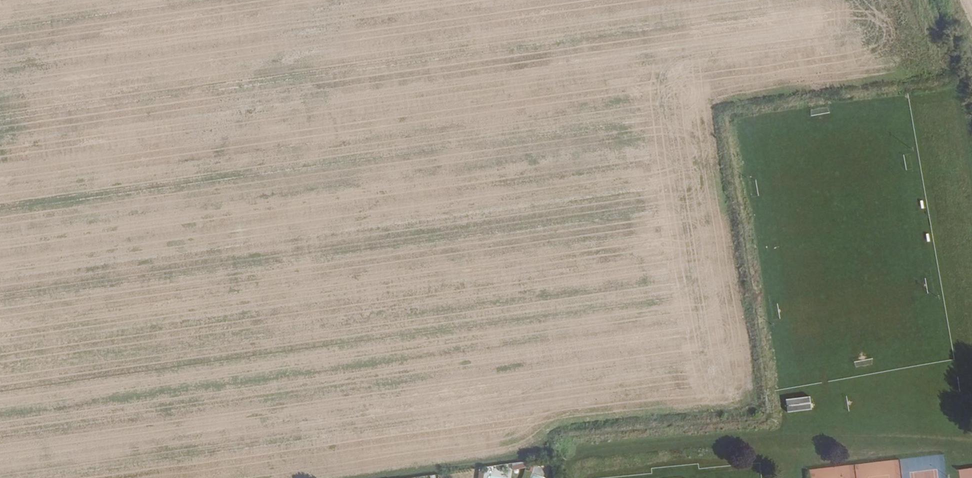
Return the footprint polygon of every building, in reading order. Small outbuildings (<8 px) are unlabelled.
[(787,411),(811,410),(811,397),(786,398),(787,411)] [(512,463),(513,470),(527,467),(525,460),(512,463)] [(958,469),(959,477),(971,477),(971,467),(958,469)]
